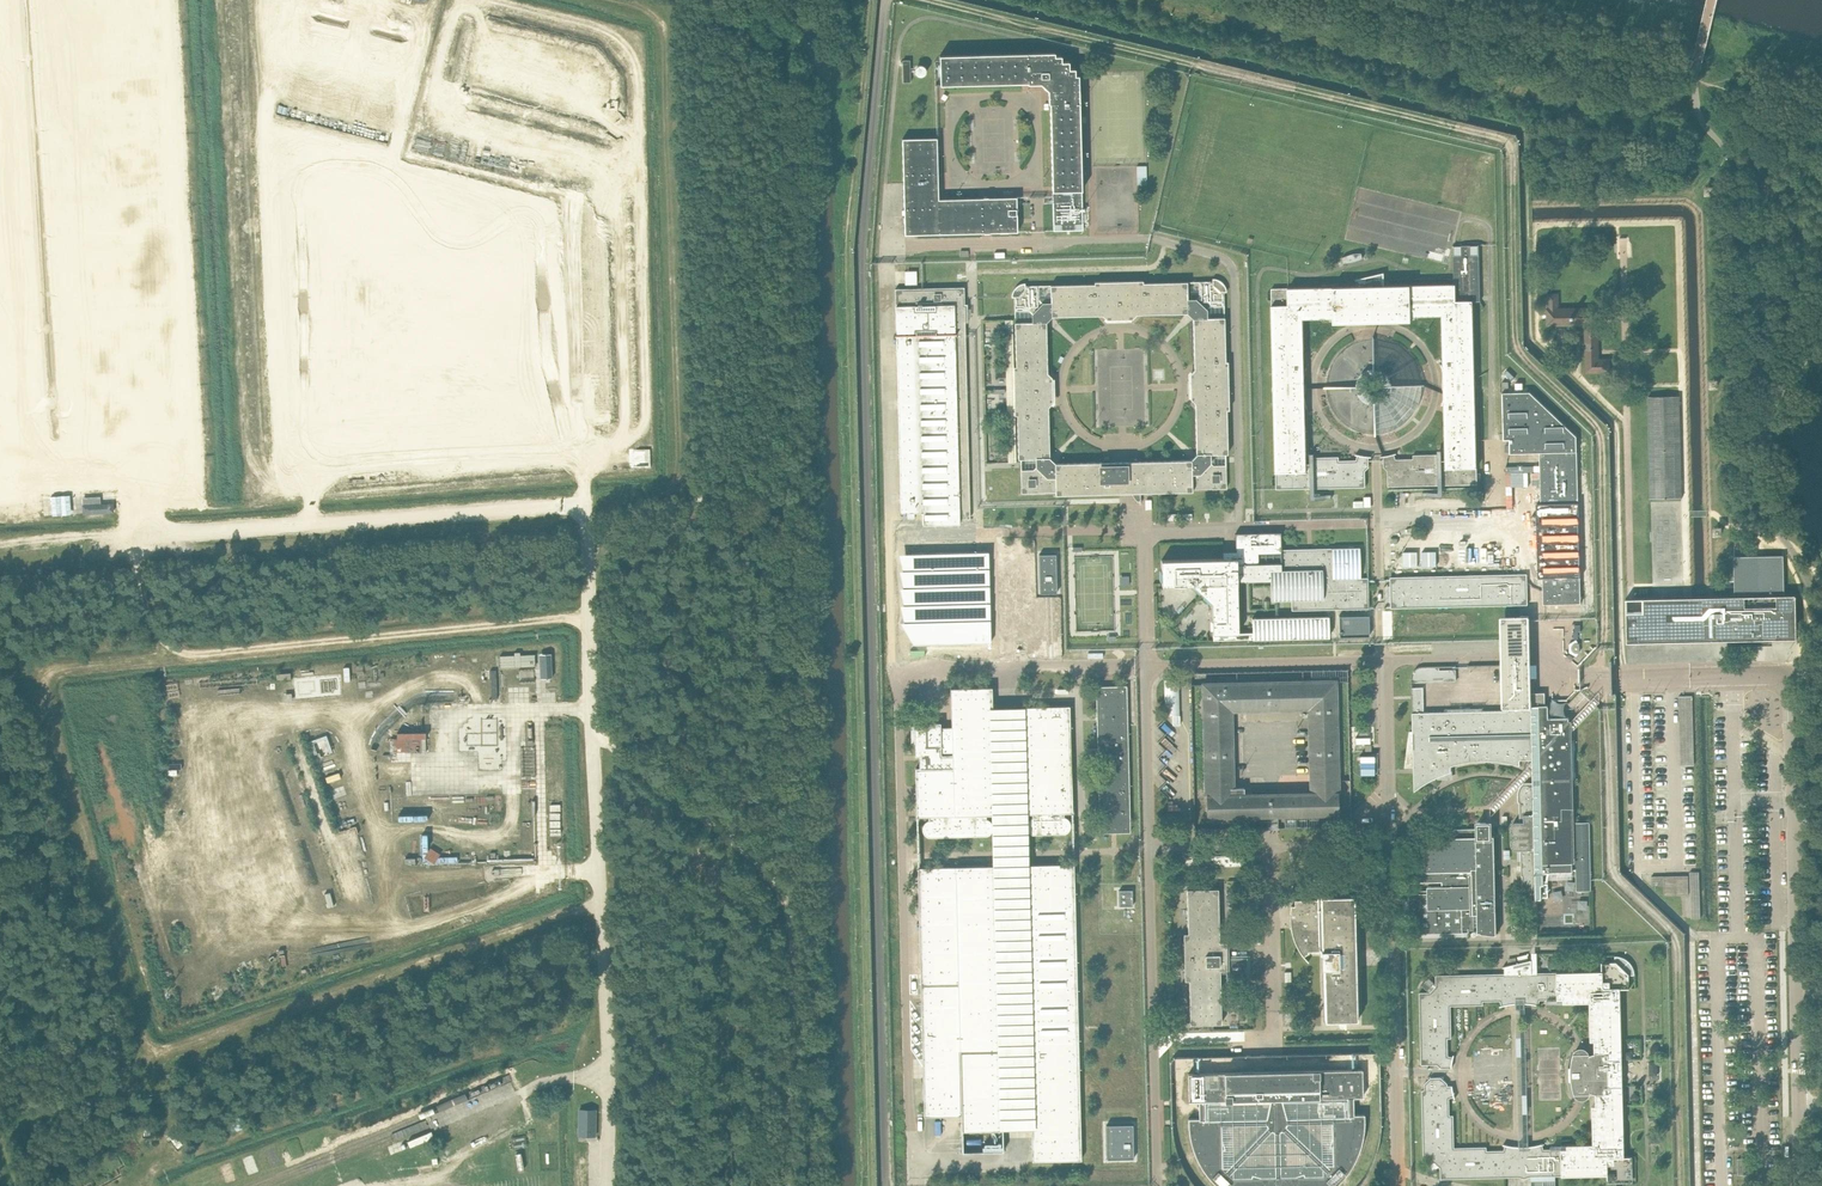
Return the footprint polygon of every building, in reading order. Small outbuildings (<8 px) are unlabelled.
[(1054,230),(1083,230),(1078,75),(1075,75),(1075,69),(1069,69),(1069,61),(1062,62),(1061,56),(1055,56),(1055,53),(1020,53),(1020,48),(1008,48),(1008,53),(940,55),(941,84),(1028,82),(1029,83),(1041,83),(1048,90),(1049,103),(1050,104),(1054,230)] [(910,60),(902,60),(903,82),(911,82),(910,60)] [(937,137),(902,138),(905,234),(997,231),(997,235),(1003,235),(1003,232),(1017,231),(1017,197),(939,199),(937,137)] [(1137,190),(1147,189),(1146,165),(1137,165),(1137,190)] [(1272,292),(1267,292),(1268,299),(1272,299),(1272,305),(1274,383),(1272,388),(1274,394),(1276,472),(1276,477),(1272,477),(1272,485),(1276,485),(1276,489),(1293,488),(1366,487),(1365,471),(1369,467),(1369,459),(1339,460),(1339,456),(1307,457),(1306,425),(1302,425),(1302,396),(1304,396),(1304,398),(1305,398),(1305,393),(1304,388),(1304,383),(1305,377),(1304,377),(1304,379),(1301,379),(1300,351),(1304,351),(1303,318),(1334,317),(1334,322),(1411,321),(1411,316),(1442,315),(1443,347),(1447,347),(1448,376),(1445,376),(1444,374),(1444,378),(1444,380),(1445,384),(1445,388),(1444,393),(1444,395),(1445,395),(1445,393),(1448,393),(1449,421),(1445,421),(1446,454),(1413,455),(1413,458),(1383,459),(1384,467),(1388,470),(1388,486),(1399,486),(1449,485),(1461,484),(1477,484),(1477,480),(1481,480),(1481,472),(1477,472),(1477,467),(1475,389),(1476,383),(1475,378),(1473,301),(1480,301),(1479,244),(1453,245),(1454,284),(1384,285),(1384,272),(1356,279),(1356,286),(1288,288),(1272,288),(1272,292)] [(1361,258),(1362,258),(1361,252),(1359,252),(1358,252),(1356,253),(1355,253),(1354,253),(1352,253),(1351,254),(1349,254),(1348,255),(1346,255),(1345,256),(1344,256),(1342,257),(1344,262),(1346,262),(1347,262),(1349,262),(1350,262),(1352,261),(1354,261),(1355,261),(1357,260),(1358,260),(1360,259),(1361,258)] [(917,271),(905,271),(905,284),(917,284),(917,271)] [(1227,410),(1229,409),(1228,361),(1225,361),(1224,292),(1227,292),(1226,289),(1226,287),(1224,285),(1223,283),(1221,281),(1219,280),(1217,279),(1215,278),(1212,278),(1212,281),(1143,283),(1143,280),(1095,282),(1095,284),(1025,285),(1025,283),(1023,283),(1020,284),(1018,285),(1016,286),(1015,288),(1013,290),(1012,292),(1012,295),(1012,297),(1014,297),(1016,366),(1014,366),(1015,415),(1017,415),(1018,459),(1021,459),(1021,493),(1056,492),(1056,494),(1132,492),(1133,495),(1135,498),(1137,500),(1139,500),(1140,504),(1140,492),(1192,491),(1192,489),(1226,488),(1226,454),(1228,454),(1227,410)] [(964,287),(895,289),(901,512),(923,512),(923,524),(960,524),(960,518),(970,518),(965,325),(967,322),(967,304),(965,304),(964,287)] [(1549,308),(1547,308),(1548,317),(1548,325),(1585,324),(1586,360),(1586,372),(1609,371),(1609,359),(1598,359),(1598,354),(1598,352),(1598,350),(1598,324),(1599,324),(1599,322),(1599,320),(1599,317),(1598,308),(1586,308),(1558,308),(1558,294),(1548,294),(1549,308)] [(1502,392),(1504,437),(1504,439),(1510,439),(1510,453),(1540,452),(1543,604),(1581,603),(1577,436),(1530,391),(1502,392)] [(1681,497),(1679,395),(1648,396),(1651,498),(1681,497)] [(113,501),(99,501),(99,496),(82,497),(82,512),(113,512),(113,501)] [(1161,560),(1162,585),(1192,584),(1212,603),(1213,639),(1329,637),(1328,615),(1252,617),(1252,632),(1238,632),(1237,582),(1270,581),(1271,600),(1291,600),(1292,610),(1369,608),(1368,577),(1360,577),(1359,547),(1281,549),(1281,532),(1235,533),(1236,553),(1229,553),(1230,558),(1161,560)] [(911,555),(912,642),(992,642),(990,554),(911,555)] [(1055,555),(1039,555),(1040,591),(1056,591),(1055,555)] [(1653,598),(1643,598),(1643,603),(1643,612),(1626,612),(1627,631),(1627,636),(1627,642),(1643,642),(1678,641),(1714,640),(1757,639),(1763,639),(1769,639),(1773,639),(1783,639),(1797,638),(1797,628),(1796,595),(1785,595),(1784,555),(1734,556),(1735,584),(1735,596),(1722,596),(1713,596),(1710,596),(1709,596),(1706,596),(1704,597),(1698,597),(1693,597),(1692,597),(1688,597),(1684,597),(1666,597),(1663,597),(1659,597),(1653,598)] [(1527,573),(1390,577),(1391,608),(1528,604),(1527,573)] [(1530,657),(1529,619),(1529,615),(1528,615),(1521,615),(1501,616),(1502,640),(1502,652),(1502,658),(1502,662),(1502,664),(1503,679),(1503,707),(1509,707),(1531,707),(1531,692),(1531,679),(1531,678),(1530,657)] [(1570,652),(1577,656),(1579,652),(1580,651),(1580,643),(1578,642),(1576,639),(1569,643),(1570,652)] [(535,665),(534,652),(499,653),(500,666),(535,665)] [(551,655),(543,655),(544,676),(552,675),(551,655)] [(1439,666),(1423,666),(1421,667),(1419,667),(1417,668),(1415,669),(1414,670),(1413,672),(1412,673),(1412,675),(1411,676),(1411,678),(1411,681),(1456,680),(1456,669),(1440,669),(1439,666)] [(1178,679),(1175,679),(1164,680),(1165,715),(1173,715),(1173,724),(1180,724),(1180,715),(1179,715),(1178,679)] [(1208,815),(1220,815),(1340,812),(1336,692),(1335,681),(1203,684),(1204,693),(1208,815)] [(1089,800),(1090,810),(1099,810),(1100,833),(1130,832),(1127,685),(1096,686),(1098,749),(1088,749),(1089,759),(1098,759),(1099,799),(1089,800)] [(923,719),(911,719),(911,742),(915,742),(915,755),(919,755),(919,767),(916,767),(917,816),(925,816),(928,816),(928,820),(927,820),(926,821),(925,822),(924,823),(924,824),(923,825),(923,826),(923,827),(922,827),(922,828),(922,829),(922,830),(923,830),(923,831),(923,832),(924,833),(924,834),(925,835),(926,835),(926,836),(927,836),(928,837),(957,836),(984,835),(992,835),(995,835),(992,707),(992,689),(992,687),(951,688),(951,690),(952,726),(940,727),(940,722),(925,722),(925,719),(923,719)] [(1570,732),(1569,720),(1569,717),(1548,717),(1548,705),(1545,705),(1545,692),(1531,692),(1531,707),(1509,707),(1509,710),(1424,712),(1423,687),(1411,687),(1412,716),(1413,716),(1414,791),(1426,783),(1439,776),(1439,778),(1451,777),(1451,766),(1455,765),(1468,762),(1481,761),(1494,761),(1507,762),(1520,765),(1520,760),(1533,759),(1533,761),(1528,766),(1533,772),(1533,782),(1523,782),(1522,784),(1520,786),(1519,789),(1518,791),(1518,794),(1518,802),(1520,802),(1520,821),(1517,822),(1516,822),(1515,822),(1514,822),(1514,823),(1513,823),(1513,824),(1512,824),(1512,825),(1511,825),(1511,826),(1511,827),(1511,828),(1511,829),(1511,831),(1511,832),(1512,832),(1512,833),(1513,833),(1513,834),(1514,834),(1515,834),(1515,835),(1516,835),(1517,835),(1517,836),(1516,836),(1515,836),(1514,837),(1513,837),(1513,838),(1512,838),(1512,839),(1511,840),(1511,841),(1511,842),(1512,842),(1512,843),(1511,844),(1511,845),(1512,845),(1512,846),(1512,847),(1513,847),(1513,848),(1514,848),(1514,849),(1515,849),(1516,849),(1521,849),(1521,850),(1519,850),(1519,859),(1521,859),(1521,875),(1522,875),(1523,897),(1526,897),(1526,899),(1536,899),(1536,900),(1537,899),(1537,898),(1542,898),(1542,896),(1548,896),(1548,883),(1544,883),(1544,881),(1548,881),(1548,879),(1548,875),(1549,872),(1557,872),(1557,873),(1558,873),(1558,872),(1573,872),(1573,870),(1576,869),(1576,890),(1577,890),(1577,888),(1590,887),(1590,890),(1591,890),(1590,821),(1575,822),(1575,831),(1572,831),(1570,732)] [(1039,706),(1021,706),(1024,831),(1028,831),(1029,832),(1030,833),(1031,834),(1032,834),(1033,834),(1065,833),(1066,832),(1067,832),(1068,831),(1069,830),(1069,829),(1070,828),(1070,827),(1070,826),(1070,825),(1070,824),(1070,823),(1070,822),(1070,821),(1069,821),(1069,820),(1068,819),(1068,818),(1067,818),(1066,817),(1065,817),(1064,816),(1064,812),(1071,812),(1069,705),(1039,706)] [(425,750),(425,730),(395,731),(396,737),(407,737),(408,751),(425,750)] [(1479,932),(1497,931),(1494,835),(1491,836),(1491,831),(1486,831),(1486,822),(1477,823),(1477,827),(1477,828),(1454,829),(1454,835),(1456,835),(1456,838),(1425,839),(1425,848),(1408,848),(1409,881),(1447,880),(1447,886),(1427,887),(1427,890),(1423,893),(1409,893),(1410,933),(1463,932),(1462,914),(1477,914),(1478,933),(1479,933),(1479,932)] [(1189,856),(1188,856),(1187,856),(1186,857),(1185,858),(1184,859),(1184,860),(1184,861),(1184,863),(1185,864),(1186,865),(1187,866),(1188,866),(1240,865),(1241,865),(1241,864),(1242,864),(1243,863),(1244,862),(1244,861),(1244,860),(1244,859),(1244,858),(1243,857),(1243,856),(1242,856),(1242,855),(1241,855),(1240,855),(1189,856)] [(1028,864),(1025,864),(1031,1128),(1032,1160),(1042,1160),(1081,1159),(1081,1154),(1080,1124),(1079,1102),(1079,1078),(1074,884),(1074,877),(1074,874),(1074,863),(1067,863),(1028,864)] [(955,866),(918,867),(921,975),(921,989),(924,1116),(962,1115),(962,1126),(962,1130),(999,1129),(995,865),(993,865),(955,866)] [(1218,888),(1209,889),(1210,885),(1209,884),(1208,883),(1207,883),(1206,883),(1206,884),(1204,889),(1187,889),(1188,933),(1184,933),(1184,937),(1185,980),(1189,980),(1190,1024),(1221,1023),(1220,970),(1227,970),(1227,977),(1226,977),(1226,978),(1248,978),(1248,965),(1247,965),(1247,962),(1241,962),(1241,957),(1226,958),(1226,942),(1219,942),(1218,888)] [(1132,890),(1119,890),(1119,905),(1132,905),(1132,890)] [(1290,914),(1290,917),(1291,928),(1293,938),(1297,948),(1303,956),(1306,959),(1308,962),(1308,961),(1304,956),(1309,953),(1309,951),(1321,951),(1321,967),(1324,967),(1325,1020),(1343,1022),(1344,1026),(1345,1026),(1345,1020),(1358,1020),(1357,965),(1358,965),(1357,959),(1356,950),(1355,950),(1354,895),(1324,896),(1324,892),(1317,893),(1318,899),(1294,900),(1295,906),(1291,906),(1291,909),(1290,913),(1290,914)] [(1629,975),(1635,974),(1635,971),(1634,969),(1633,966),(1631,963),(1629,961),(1626,959),(1624,958),(1621,956),(1618,956),(1615,956),(1615,961),(1602,962),(1602,971),(1525,973),(1520,971),(1514,973),(1448,975),(1436,975),(1436,986),(1431,992),(1420,992),(1421,1064),(1437,1064),(1441,1068),(1449,1068),(1448,1056),(1448,1038),(1451,1038),(1451,1005),(1483,1005),(1483,1001),(1512,1000),(1512,1003),(1509,1003),(1509,1004),(1520,1003),(1531,1003),(1529,1002),(1529,999),(1557,999),(1557,1003),(1590,1002),(1591,1034),(1594,1034),(1595,1052),(1590,1054),(1589,1052),(1588,1050),(1587,1049),(1586,1048),(1585,1048),(1584,1047),(1582,1047),(1581,1047),(1580,1047),(1579,1047),(1578,1048),(1577,1048),(1576,1049),(1575,1050),(1574,1051),(1573,1052),(1573,1053),(1571,1067),(1571,1080),(1574,1093),(1575,1094),(1575,1095),(1576,1096),(1577,1097),(1578,1098),(1580,1099),(1581,1099),(1582,1099),(1584,1099),(1585,1099),(1586,1098),(1588,1097),(1589,1096),(1590,1095),(1590,1094),(1590,1093),(1591,1093),(1591,1091),(1596,1093),(1596,1111),(1593,1111),(1593,1144),(1561,1145),(1561,1148),(1533,1149),(1532,1146),(1534,1146),(1534,1145),(1527,1146),(1526,1147),(1522,1147),(1521,1146),(1513,1146),(1515,1147),(1515,1150),(1487,1150),(1487,1146),(1454,1147),(1453,1115),(1450,1115),(1449,1085),(1448,1085),(1448,1083),(1444,1079),(1428,1080),(1424,1084),(1424,1090),(1422,1090),(1424,1162),(1434,1162),(1441,1168),(1441,1178),(1519,1177),(1525,1178),(1531,1176),(1608,1174),(1608,1164),(1614,1158),(1625,1157),(1623,1085),(1620,988),(1629,988),(1629,975)] [(1349,1171),(1353,1165),(1356,1158),(1359,1151),(1361,1144),(1363,1137),(1364,1129),(1364,1122),(1364,1114),(1353,1114),(1353,1097),(1363,1097),(1362,1069),(1188,1073),(1189,1101),(1199,1101),(1199,1118),(1188,1118),(1188,1126),(1189,1134),(1191,1141),(1193,1148),(1195,1155),(1199,1162),(1202,1168),(1207,1174),(1212,1181),(1218,1185),(1335,1185),(1337,1184),(1343,1178),(1349,1171)] [(596,1109),(578,1108),(578,1135),(596,1136),(596,1109)] [(227,1121),(231,1131),(242,1126),(238,1117),(227,1121)] [(1132,1124),(1106,1125),(1107,1158),(1134,1157),(1132,1124)] [(1660,1136),(1652,1136),(1652,1144),(1660,1144),(1660,1136)] [(1749,1174),(1749,1158),(1737,1158),(1738,1174),(1749,1174)]
